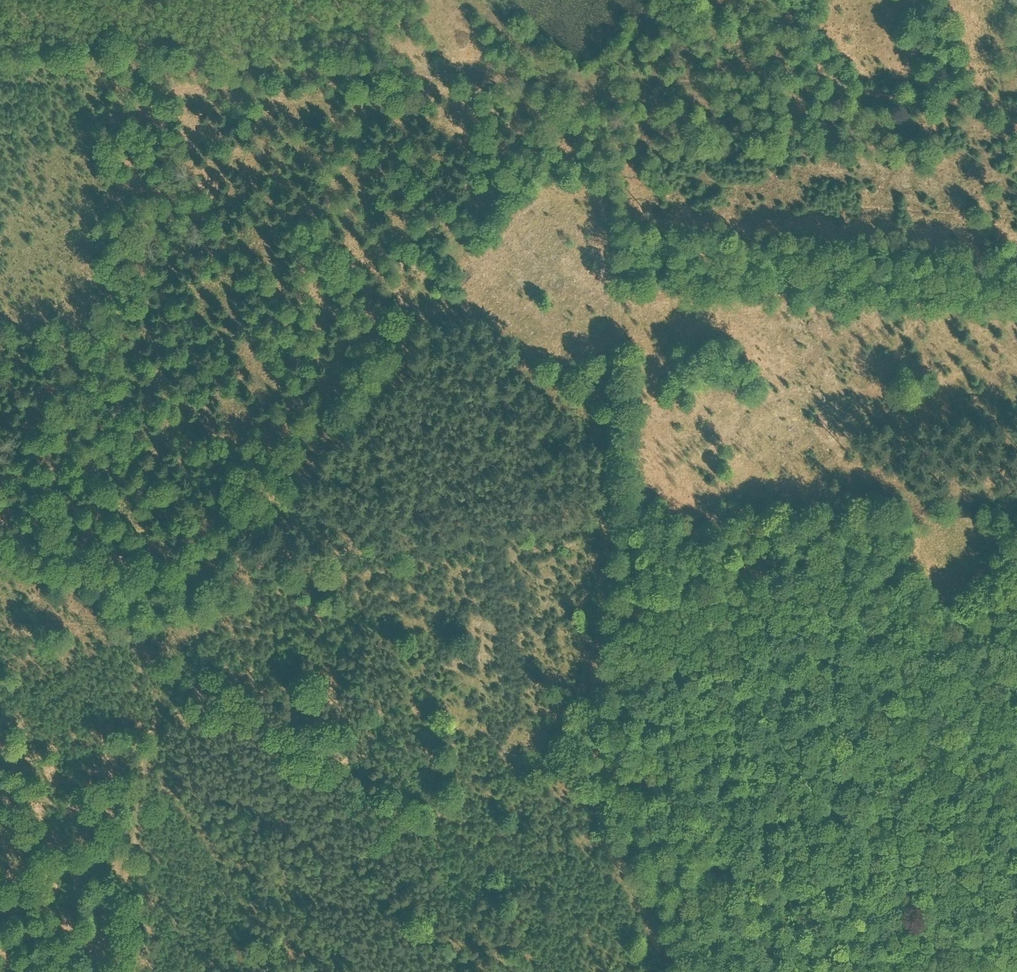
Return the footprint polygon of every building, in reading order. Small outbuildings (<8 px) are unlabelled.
[(603,384),(592,388),(596,399),(607,394),(603,384)] [(487,741),(481,746),(486,752),(492,746),(487,741)]
